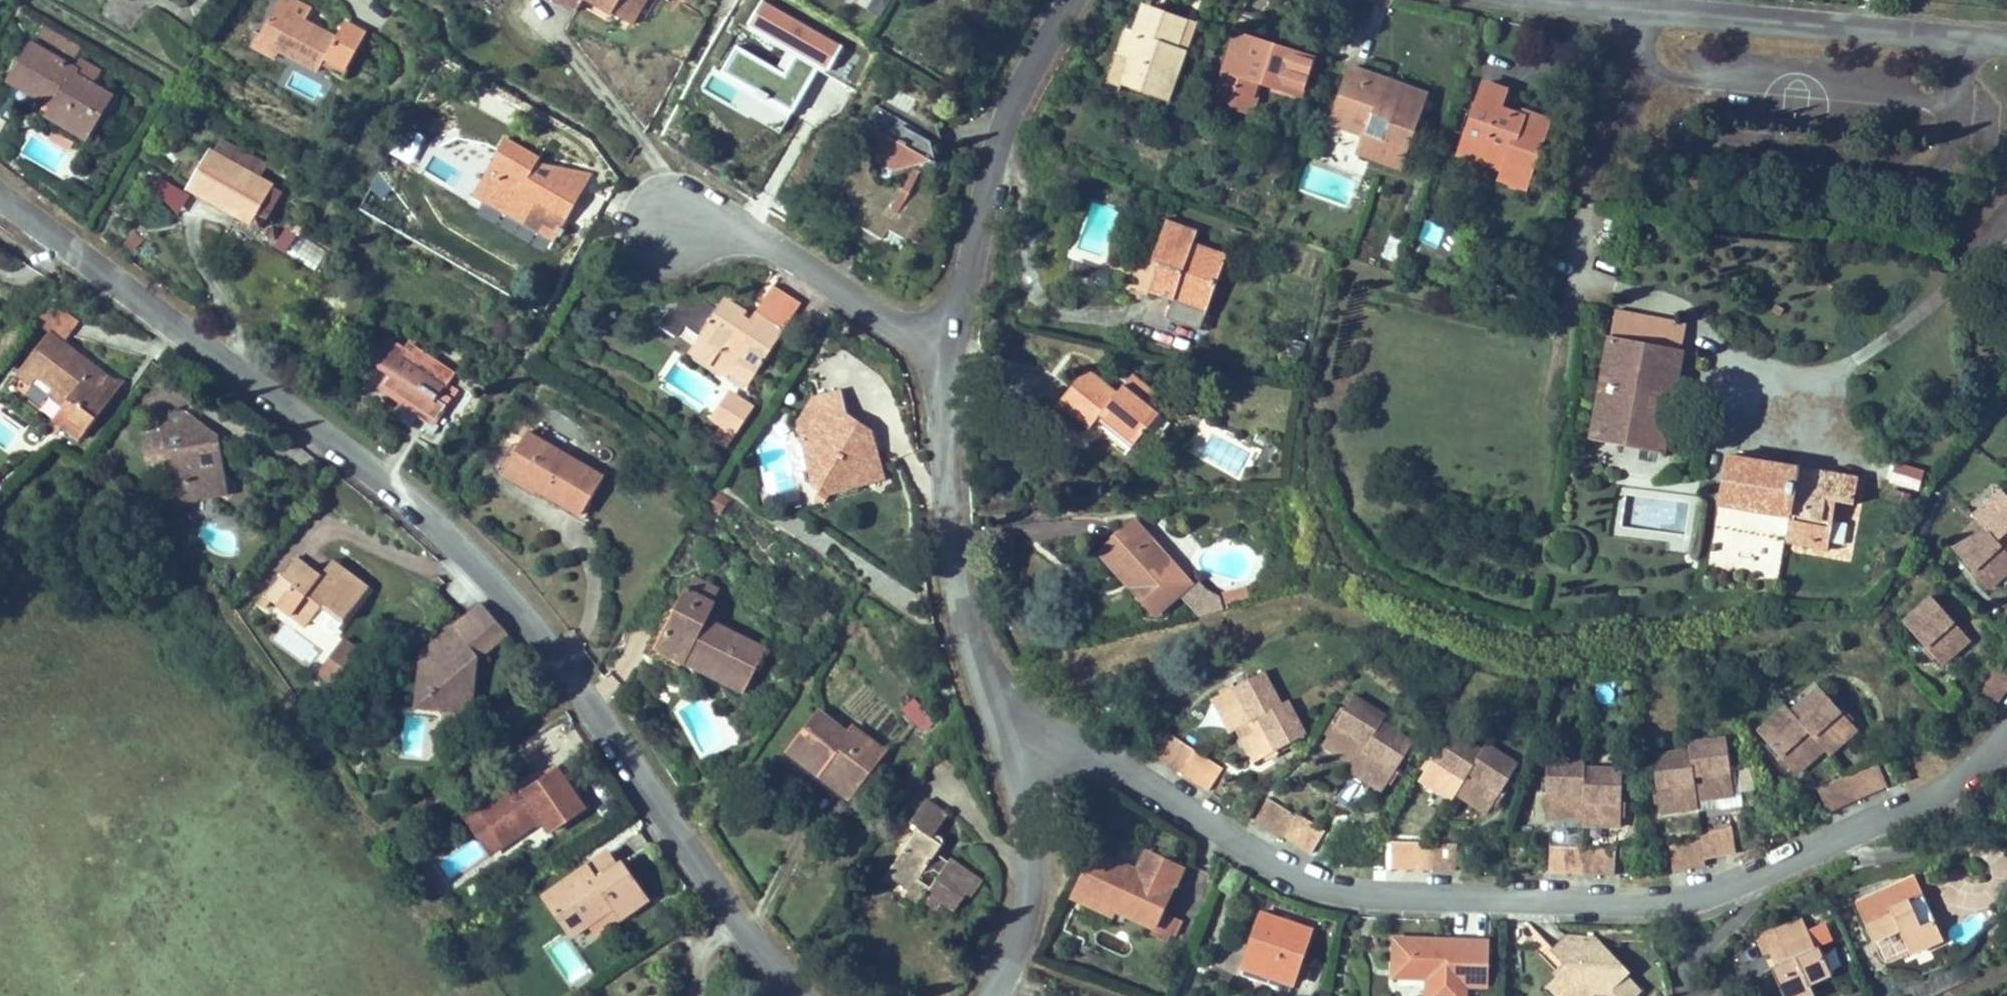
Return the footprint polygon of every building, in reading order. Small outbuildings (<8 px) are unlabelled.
[(345,24),(336,40),(305,23),(312,10),(292,0),(279,0),(260,35),(282,47),(287,50),(285,54),(319,72),(322,67),(326,59),(347,71),(366,35),(345,24)] [(578,12),(582,5),(585,0),(558,0),(578,12)] [(582,5),(609,21),(613,14),(589,0),(585,0),(582,5)] [(613,14),(632,25),(638,15),(644,4),(640,2),(641,0),(589,0),(613,14)] [(647,20),(658,0),(641,0),(640,2),(644,4),(638,15),(647,20)] [(751,23),(800,52),(787,75),(738,46),(723,71),(795,113),(823,65),(830,69),(844,47),(764,0),(751,23)] [(1176,50),(1186,22),(1146,8),(1136,36),(1129,33),(1121,55),(1133,59),(1124,84),(1153,94),(1174,83),(1184,53),(1176,50)] [(1184,53),(1194,25),(1186,22),(1176,50),(1184,53)] [(39,33),(77,55),(82,47),(43,24),(39,33)] [(1313,59),(1238,34),(1215,105),(1253,117),(1259,98),(1252,96),(1257,81),(1301,96),(1313,59)] [(260,35),(254,46),(276,58),(282,47),(260,35)] [(85,128),(106,91),(94,84),(75,73),(77,69),(75,68),(32,43),(11,80),(42,98),(46,93),(57,99),(52,108),(85,128)] [(1124,84),(1133,59),(1121,55),(1112,80),(1124,84)] [(81,59),(75,68),(77,69),(75,73),(94,84),(102,71),(81,59)] [(326,59),(322,67),(343,78),(347,71),(326,59)] [(1422,107),(1382,93),(1386,80),(1351,68),(1331,124),(1365,136),(1358,153),(1385,163),(1388,153),(1404,159),(1422,107)] [(1426,95),(1386,80),(1382,93),(1422,107),(1426,95)] [(1168,100),(1174,83),(1153,94),(1168,100)] [(1523,117),(1500,109),(1506,91),(1485,83),(1464,140),(1485,148),(1482,155),(1506,163),(1504,171),(1500,180),(1526,189),(1550,121),(1524,112),(1523,117)] [(85,128),(52,108),(47,115),(87,138),(113,95),(106,91),(85,128)] [(898,217),(897,216),(912,192),(927,162),(934,160),(930,142),(921,137),(921,131),(917,130),(923,120),(891,102),(878,124),(873,125),(869,133),(873,136),(881,165),(893,171),(911,166),(915,169),(905,188),(890,212),(876,204),(855,240),(876,253),(898,217)] [(930,142),(939,139),(936,127),(923,120),(917,130),(921,131),(921,137),(930,142)] [(542,225),(537,234),(554,243),(557,237),(560,239),(564,232),(560,230),(593,172),(560,166),(549,186),(529,175),(537,161),(540,157),(495,132),(486,147),(496,153),(480,183),(512,201),(509,207),(542,225)] [(210,151),(189,188),(260,229),(281,192),(259,179),(267,165),(222,139),(214,153),(210,151)] [(1485,148),(1464,140),(1459,155),(1504,171),(1506,163),(1482,155),(1485,148)] [(1404,159),(1388,153),(1385,163),(1400,168),(1404,159)] [(529,175),(549,186),(560,166),(537,161),(529,175)] [(1208,173),(1196,169),(1192,180),(1204,184),(1208,173)] [(1213,175),(1208,173),(1204,184),(1209,186),(1213,175)] [(153,197),(181,211),(191,193),(163,179),(153,197)] [(480,183),(471,199),(536,235),(537,234),(542,225),(509,207),(512,201),(480,183)] [(1192,242),(1185,239),(1190,228),(1167,220),(1153,262),(1159,264),(1150,291),(1174,299),(1167,318),(1201,330),(1228,254),(1192,242)] [(1425,220),(1416,243),(1435,251),(1444,227),(1425,220)] [(283,227),(274,247),(287,253),(296,233),(283,227)] [(1196,230),(1190,228),(1185,239),(1192,242),(1196,230)] [(125,243),(133,250),(143,240),(135,232),(125,243)] [(306,238),(293,256),(316,272),(329,254),(306,238)] [(1150,291),(1159,264),(1153,262),(1143,288),(1150,291)] [(730,371),(750,383),(765,360),(762,358),(775,339),(777,341),(783,331),(761,317),(763,314),(785,329),(802,303),(773,285),(749,323),(742,318),(745,314),(726,302),(714,321),(711,319),(717,310),(705,302),(661,311),(657,319),(658,326),(677,337),(686,324),(705,335),(693,353),(728,375),(730,371)] [(79,323),(48,300),(33,320),(49,332),(64,343),(79,323)] [(1784,309),(1777,305),(1773,312),(1779,316),(1784,309)] [(101,399),(115,381),(64,343),(49,332),(18,374),(33,385),(40,376),(56,388),(78,405),(69,417),(88,431),(98,417),(96,416),(105,403),(107,405),(108,404),(101,399)] [(1682,350),(1611,336),(1592,439),(1662,453),(1682,350)] [(443,391),(446,386),(451,378),(455,373),(411,344),(404,354),(389,344),(376,363),(392,374),(386,384),(393,388),(391,391),(407,402),(397,417),(411,426),(418,416),(427,422),(424,426),(435,434),(445,417),(440,414),(450,400),(448,398),(450,395),(443,391)] [(1091,428),(1098,420),(1103,413),(1111,419),(1109,422),(1136,443),(1149,427),(1145,424),(1156,411),(1160,415),(1169,404),(1133,375),(1118,393),(1087,368),(1070,389),(1074,392),(1063,406),(1091,428)] [(446,386),(471,402),(476,395),(451,378),(446,386)] [(101,399),(108,404),(125,382),(115,381),(101,399)] [(55,420),(81,440),(88,431),(69,417),(78,405),(56,388),(50,396),(65,407),(55,420)] [(1074,392),(1070,389),(1059,402),(1063,406),(1074,392)] [(812,397),(819,421),(847,414),(841,390),(812,397)] [(728,421),(738,428),(747,414),(735,406),(738,401),(732,397),(719,418),(727,423),(728,421)] [(740,397),(738,401),(735,406),(747,414),(753,405),(740,397)] [(807,440),(817,422),(819,421),(812,397),(811,397),(797,422),(802,441),(807,440)] [(96,416),(98,417),(107,405),(105,403),(96,416)] [(1160,415),(1156,411),(1145,424),(1149,427),(1160,415)] [(168,474),(171,489),(185,500),(210,496),(225,475),(220,446),(225,441),(228,439),(218,436),(187,413),(159,418),(162,433),(150,435),(145,436),(149,462),(166,459),(174,466),(168,474)] [(1111,419),(1103,413),(1098,420),(1132,448),(1136,443),(1109,422),(1111,419)] [(813,487),(828,495),(834,480),(841,483),(843,492),(865,486),(880,461),(872,431),(856,435),(851,432),(847,414),(819,421),(817,422),(807,440),(802,441),(813,487)] [(856,435),(872,431),(847,414),(851,432),(856,435)] [(162,433),(159,418),(159,416),(147,418),(150,435),(162,433)] [(717,438),(727,445),(738,428),(728,421),(727,423),(717,438)] [(582,514),(586,507),(605,476),(528,431),(520,445),(510,462),(543,481),(539,488),(582,514)] [(228,439),(225,441),(237,455),(245,448),(228,439)] [(510,462),(520,445),(514,442),(499,468),(529,486),(528,487),(585,521),(591,510),(586,507),(582,514),(539,488),(543,481),(510,462)] [(1858,480),(1800,470),(1800,469),(1727,456),(1719,503),(1763,511),(1759,535),(1715,528),(1708,569),(1780,582),(1787,540),(1829,547),(1836,502),(1854,505),(1858,480)] [(880,461),(865,486),(885,481),(880,461)] [(225,475),(210,496),(228,493),(225,475)] [(2002,490),(1973,516),(1979,521),(1951,546),(1989,589),(2003,577),(1998,571),(2006,563),(2006,495),(2002,490)] [(1192,584),(1135,521),(1109,545),(1141,581),(1133,589),(1157,615),(1192,584)] [(1571,561),(1574,544),(1562,541),(1559,558),(1571,561)] [(1141,581),(1109,545),(1101,553),(1133,589),(1141,581)] [(296,557),(261,603),(273,612),(279,604),(308,626),(313,620),(334,636),(370,588),(346,571),(346,572),(338,566),(327,581),(321,576),(308,566),(296,557)] [(321,576),(327,581),(338,566),(332,561),(321,576)] [(1998,571),(2003,577),(2006,573),(2006,563),(1998,571)] [(693,579),(687,591),(713,605),(719,592),(693,579)] [(1207,619),(1220,597),(1194,582),(1181,604),(1207,619)] [(1248,598),(1245,587),(1225,593),(1228,604),(1248,598)] [(688,655),(746,685),(763,650),(711,623),(714,617),(708,614),(713,605),(687,591),(654,658),(679,671),(684,662),(688,655)] [(1965,634),(1932,597),(1903,622),(1942,665),(1955,653),(1950,647),(1965,634)] [(482,604),(451,629),(475,658),(506,632),(482,604)] [(448,662),(467,665),(475,658),(451,629),(433,644),(448,662)] [(1970,640),(1965,634),(1950,647),(1955,653),(1970,640)] [(330,657),(335,660),(344,667),(357,650),(343,640),(330,657)] [(468,708),(471,709),(474,674),(466,674),(467,665),(448,662),(433,644),(432,645),(436,650),(433,654),(423,653),(420,690),(432,691),(432,694),(444,707),(448,707),(468,708)] [(423,653),(433,654),(436,650),(432,645),(423,653)] [(684,662),(743,691),(746,685),(688,655),(684,662)] [(467,665),(466,674),(474,674),(475,658),(467,665)] [(335,660),(323,675),(333,683),(344,667),(335,660)] [(1994,664),(1974,690),(1996,707),(2006,691),(2006,674),(1994,664)] [(1306,735),(1288,701),(1281,704),(1264,672),(1213,699),(1221,715),(1228,711),(1238,729),(1244,726),(1254,743),(1247,746),(1255,762),(1306,735)] [(1858,729),(1819,686),(1792,711),(1787,706),(1758,731),(1796,774),(1810,762),(1805,757),(1819,744),(1824,749),(1839,736),(1844,742),(1858,729)] [(419,705),(444,707),(432,694),(432,691),(420,690),(419,705)] [(924,734),(938,721),(916,696),(901,709),(924,734)] [(1414,743),(1382,723),(1386,716),(1354,696),(1323,745),(1338,754),(1342,748),(1359,758),(1355,765),(1372,775),(1368,782),(1383,791),(1414,743)] [(446,722),(467,724),(468,708),(448,707),(446,722)] [(1238,729),(1228,711),(1221,715),(1231,733),(1238,729)] [(789,752),(819,775),(826,766),(856,789),(884,752),(853,728),(848,734),(819,712),(789,752)] [(1254,743),(1244,726),(1238,729),(1247,746),(1254,743)] [(1519,765),(1486,745),(1482,751),(1451,731),(1420,780),(1435,790),(1439,783),(1457,794),(1461,788),(1477,798),(1473,804),(1488,814),(1519,765)] [(1154,755),(1209,791),(1223,768),(1169,733),(1154,755)] [(1844,742),(1839,736),(1824,749),(1829,755),(1844,742)] [(1734,796),(1727,738),(1689,743),(1690,751),(1653,755),(1660,813),(1678,810),(1677,803),(1698,800),(1697,793),(1716,790),(1717,798),(1734,796)] [(1824,749),(1819,744),(1805,757),(1810,762),(1824,749)] [(1359,758),(1342,748),(1338,754),(1355,765),(1359,758)] [(1586,761),(1547,760),(1546,817),(1564,818),(1564,810),(1583,811),(1583,818),(1604,819),(1603,826),(1621,827),(1623,769),(1586,768),(1586,761)] [(1829,813),(1888,787),(1877,762),(1818,788),(1829,813)] [(1372,775),(1355,765),(1351,771),(1368,782),(1372,775)] [(819,775),(849,798),(856,789),(826,766),(819,775)] [(483,817),(503,847),(542,820),(551,832),(585,809),(558,771),(525,793),(517,799),(515,796),(483,817)] [(1457,794),(1439,783),(1435,790),(1453,800),(1457,794)] [(492,854),(503,847),(483,817),(515,796),(517,799),(525,793),(520,786),(469,820),(492,854)] [(1477,798),(1461,788),(1457,794),(1473,804),(1477,798)] [(1716,790),(1697,793),(1698,800),(1717,798),(1716,790)] [(1284,836),(1311,854),(1325,831),(1297,812),(1296,815),(1269,798),(1255,821),(1282,839),(1284,836)] [(927,799),(911,822),(919,828),(926,833),(933,838),(949,815),(927,799)] [(1698,800),(1677,803),(1678,810),(1699,808),(1698,800)] [(1583,811),(1564,810),(1564,818),(1583,818),(1583,811)] [(1604,819),(1583,818),(1583,826),(1603,826),(1604,819)] [(1705,860),(1736,853),(1732,827),(1700,833),(1701,840),(1669,844),(1673,871),(1706,866),(1705,860)] [(946,866),(934,857),(943,845),(944,841),(944,839),(942,836),(939,835),(936,836),(934,838),(933,838),(926,833),(919,828),(889,871),(912,887),(907,894),(920,903),(924,898),(939,909),(944,902),(956,910),(968,894),(973,897),(983,882),(951,860),(946,866)] [(448,881),(486,853),(474,836),(435,864),(448,881)] [(1391,869),(1457,871),(1458,844),(1392,842),(1391,869)] [(1549,873),(1615,875),(1617,847),(1551,845),(1549,873)] [(1183,869),(1148,852),(1138,873),(1135,878),(1129,875),(1132,870),(1095,852),(1076,891),(1115,909),(1155,928),(1151,936),(1167,943),(1178,920),(1162,912),(1183,869)] [(588,867),(598,881),(618,867),(609,853),(588,867)] [(613,903),(621,914),(623,917),(648,901),(623,864),(618,867),(598,881),(588,867),(545,896),(573,936),(605,913),(606,913),(604,910),(613,903)] [(1138,873),(1132,870),(1129,875),(1135,878),(1138,873)] [(889,871),(884,878),(907,894),(912,887),(889,871)] [(1924,894),(1916,877),(1895,886),(1903,903),(1924,894)] [(1924,894),(1903,903),(1895,886),(1856,903),(1873,941),(1900,929),(1910,954),(1944,939),(1924,894)] [(1115,909),(1076,891),(1074,896),(1112,914),(1115,909)] [(605,913),(610,921),(621,914),(613,903),(604,910),(606,913),(605,913)] [(1311,930),(1263,914),(1246,964),(1294,980),(1311,930)] [(1831,941),(1824,924),(1808,931),(1803,919),(1775,931),(1788,959),(1775,965),(1770,967),(1782,993),(1808,981),(1831,971),(1819,946),(1831,941)] [(1788,959),(1775,931),(1773,927),(1756,940),(1763,955),(1770,952),(1775,965),(1788,959)] [(1558,995),(1633,995),(1639,991),(1624,975),(1627,972),(1595,939),(1567,937),(1565,935),(1551,948),(1566,963),(1569,967),(1560,976),(1549,987),(1558,995)] [(1395,939),(1394,971),(1428,972),(1428,978),(1428,995),(1466,995),(1466,986),(1488,986),(1490,941),(1395,939)] [(1569,967),(1566,963),(1556,972),(1560,976),(1569,967)] [(1294,980),(1246,964),(1242,975),(1290,991),(1294,980)] [(1808,981),(1810,985),(1832,975),(1831,971),(1808,981)] [(1782,993),(1783,995),(1794,995),(1811,989),(1810,985),(1808,981),(1782,993)]
